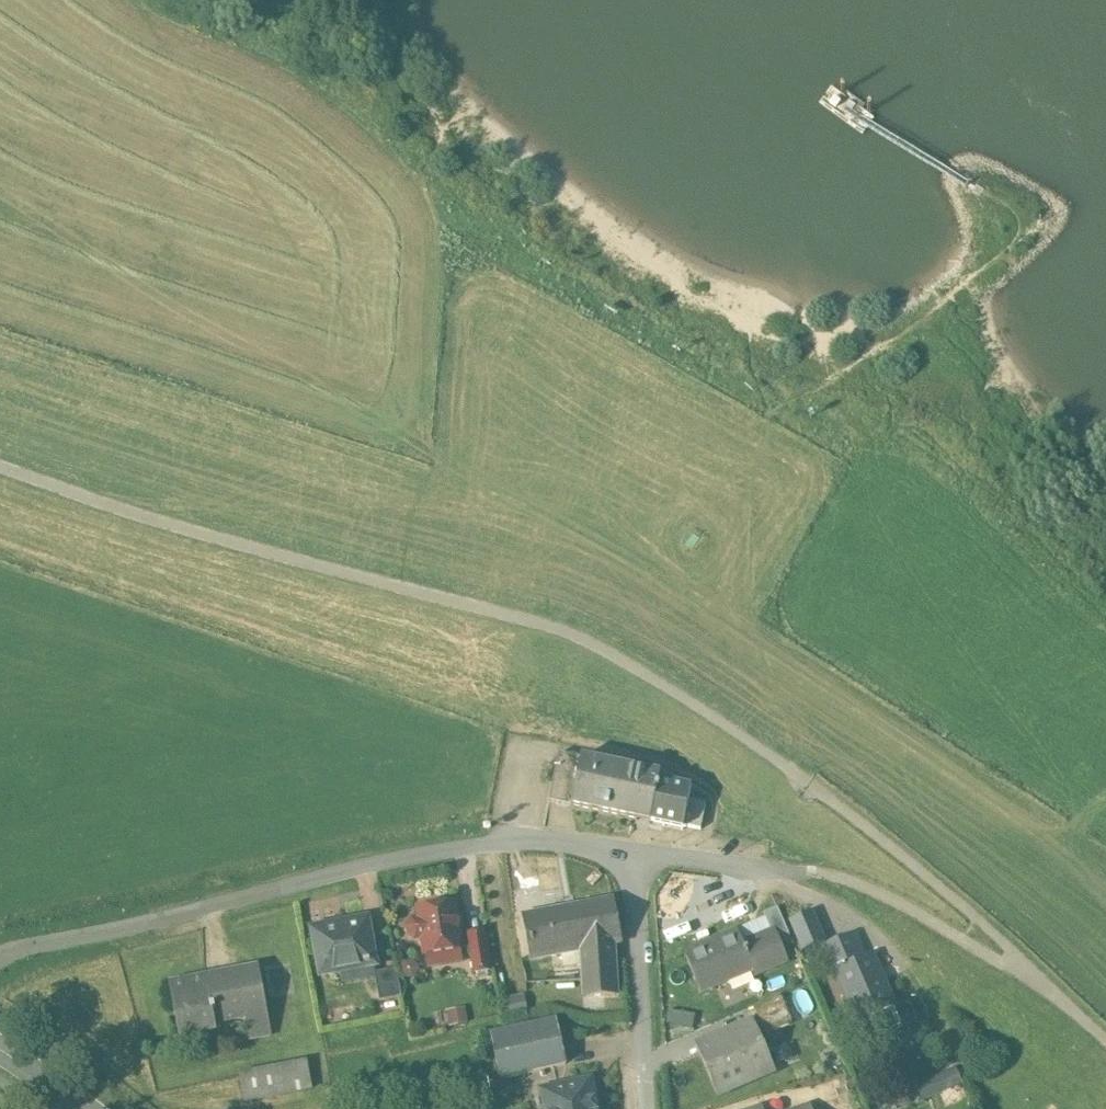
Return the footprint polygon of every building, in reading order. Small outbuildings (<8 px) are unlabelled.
[(581,760),(559,755),(549,803),(571,807),(581,760)] [(661,776),(581,759),(581,760),(571,807),(571,808),(651,825),(652,821),(658,787),(661,776)] [(691,794),(658,787),(652,821),(684,828),(689,802),(691,794)] [(706,805),(689,802),(684,828),(701,831),(706,805)] [(613,900),(524,917),(532,961),(585,951),(586,964),(584,964),(586,998),(616,996),(613,946),(621,944),(613,900)] [(455,907),(418,912),(420,923),(413,923),(409,929),(410,936),(416,940),(422,939),(425,955),(462,950),(455,907)] [(779,909),(764,916),(766,920),(771,933),(774,932),(783,951),(794,946),(779,909)] [(812,913),(790,923),(803,953),(825,943),(812,913)] [(766,920),(737,932),(742,945),(771,933),(766,920)] [(366,922),(314,931),(322,975),(374,965),(366,922)] [(737,932),(684,954),(701,994),(752,972),(755,978),(788,964),(783,951),(774,932),(771,933),(742,945),(737,932)] [(484,933),(469,935),(475,974),(490,972),(484,933)] [(852,937),(821,950),(832,977),(837,975),(836,973),(863,961),(852,937)] [(863,961),(836,973),(837,975),(858,1024),(869,1019),(876,1036),(900,1025),(893,1008),(894,1008),(872,957),(863,961)] [(258,967),(169,984),(179,1039),(201,1035),(200,1028),(245,1019),(249,1040),(271,1036),(258,967)] [(397,970),(375,974),(380,1002),(402,998),(397,970)] [(505,1014),(527,1011),(525,995),(503,998),(505,1014)] [(780,997),(753,1008),(766,1036),(792,1025),(780,997)] [(556,1022),(491,1036),(500,1079),(566,1065),(556,1022)] [(753,1022),(696,1046),(718,1096),(774,1072),(753,1022)] [(308,1065),(277,1071),(281,1095),(312,1089),(308,1065)] [(277,1071),(240,1077),(244,1102),(281,1095),(277,1071)] [(952,1072),(916,1087),(921,1099),(957,1084),(952,1072)] [(823,1081),(833,1108),(859,1108),(846,1073),(823,1081)] [(543,1093),(547,1108),(596,1108),(590,1082),(543,1093)]
